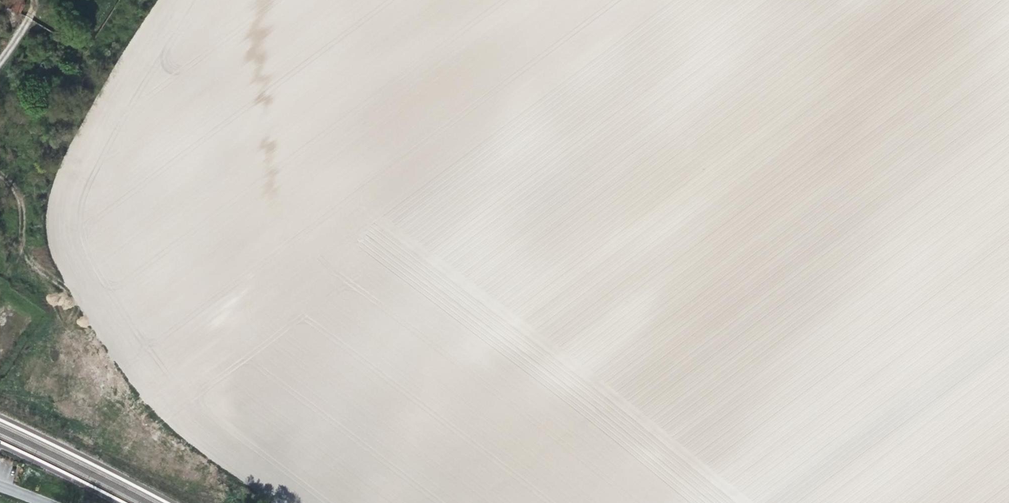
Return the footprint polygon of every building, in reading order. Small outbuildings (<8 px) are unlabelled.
[(24,16),(30,7),(27,0),(10,0),(7,5),(24,16)] [(31,33),(37,24),(24,16),(18,25),(26,31),(31,33)] [(0,450),(0,451),(78,482),(0,450)]
